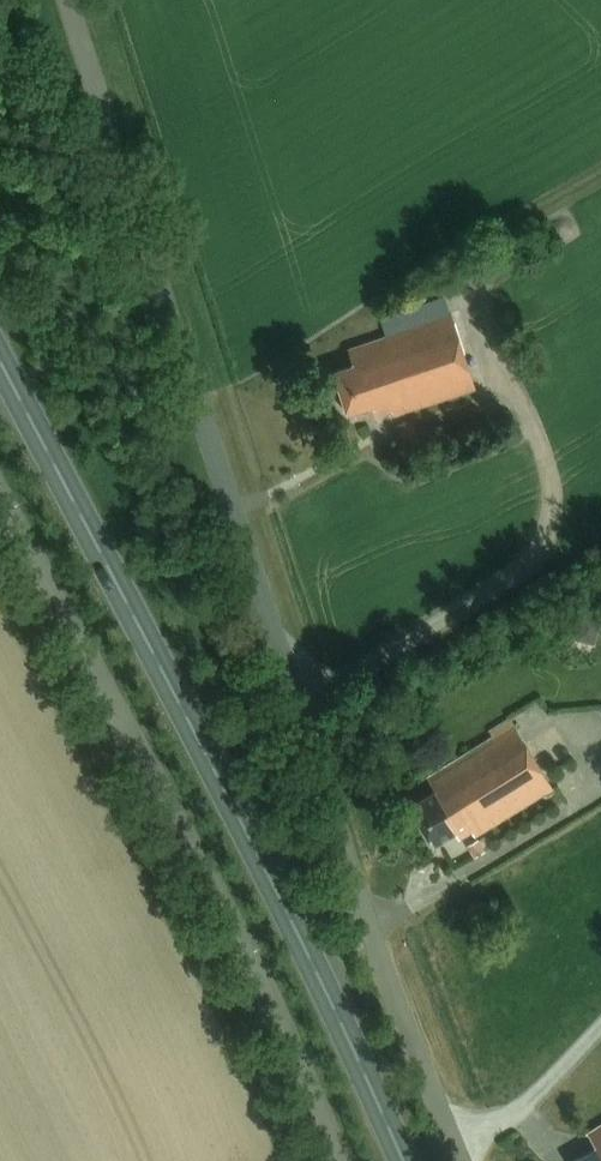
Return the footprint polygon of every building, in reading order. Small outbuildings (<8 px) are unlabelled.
[(386,337),(348,349),(354,366),(333,373),(346,414),(372,406),(374,413),(391,407),(394,416),(459,395),(461,403),(477,398),(445,298),(380,319),(386,337)] [(400,445),(417,439),(411,421),(394,427),(400,445)] [(600,618),(600,615),(580,611),(574,638),(595,643),(600,618)] [(426,779),(435,793),(410,808),(434,845),(455,832),(459,838),(471,831),(475,837),(552,790),(508,719),(489,731),(493,737),(426,779)] [(486,852),(478,841),(467,848),(474,859),(486,852)] [(589,1133),(597,1146),(573,1160),(600,1160),(600,1126),(589,1133)]
